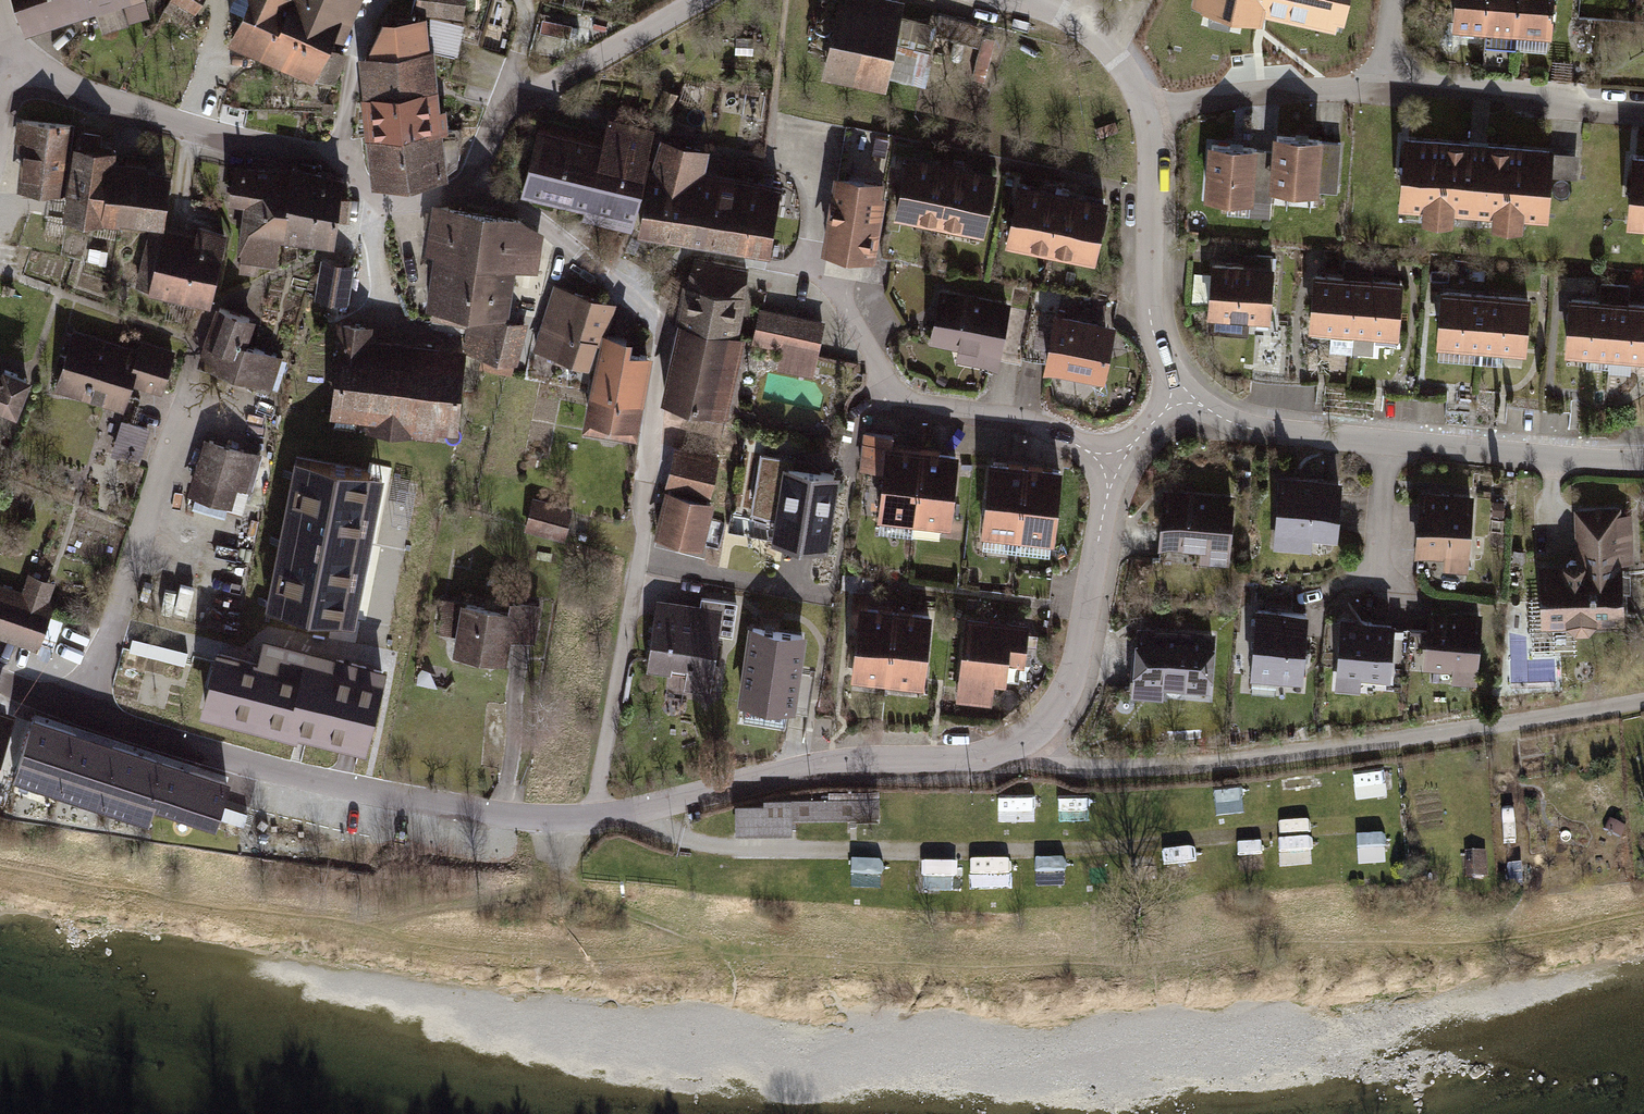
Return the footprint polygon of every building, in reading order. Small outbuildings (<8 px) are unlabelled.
[(25,27),(96,5),(94,0),(16,0),(25,27)] [(96,5),(102,26),(125,20),(118,0),(112,0),(96,5)] [(125,20),(148,13),(144,0),(118,0),(125,20)] [(232,39),(267,55),(268,54),(289,8),(303,14),(309,0),(250,0),(232,39)] [(268,54),(313,75),(314,73),(329,80),(340,56),(333,53),(335,48),(327,44),(346,0),(309,0),(303,14),(289,8),(268,54)] [(462,16),(465,0),(417,0),(416,11),(462,16)] [(842,2),(895,14),(897,3),(882,0),(842,0),(842,2)] [(1195,2),(1205,4),(1204,6),(1259,18),(1261,9),(1292,16),(1294,6),(1342,16),(1346,0),(1196,0),(1195,2)] [(1488,0),(1456,0),(1454,24),(1486,27),(1488,0)] [(1520,0),(1488,0),(1486,27),(1517,29),(1520,0)] [(1517,29),(1549,32),(1552,0),(1520,0),(1517,29)] [(842,2),(828,67),(882,78),(895,14),(842,2)] [(429,33),(458,40),(461,23),(429,16),(429,33)] [(369,55),(426,50),(424,21),(385,24),(369,55)] [(571,25),(555,21),(553,32),(569,36),(571,25)] [(458,40),(429,33),(429,50),(454,55),(458,40)] [(368,76),(372,136),(436,130),(433,88),(430,88),(426,50),(369,55),(365,55),(363,69),(366,77),(368,76)] [(27,149),(22,194),(64,196),(64,191),(59,190),(64,143),(70,143),(72,125),(21,119),(18,148),(27,149)] [(537,132),(523,188),(633,214),(647,158),(645,158),(652,133),(611,123),(607,137),(602,136),(600,147),(579,142),(582,128),(556,122),(556,123),(542,119),(538,132),(537,132)] [(848,126),(845,144),(882,151),(885,133),(848,126)] [(436,130),(372,136),(377,178),(383,182),(442,176),(457,165),(460,145),(461,128),(436,130)] [(602,136),(582,128),(579,142),(600,147),(602,136)] [(100,135),(80,132),(67,212),(100,216),(108,169),(109,160),(112,148),(98,145),(100,135)] [(1319,139),(1277,136),(1275,151),(1273,188),(1315,191),(1316,176),(1338,178),(1340,142),(1319,140),(1319,139)] [(651,170),(640,228),(687,236),(697,177),(705,149),(664,139),(653,170),(651,170)] [(1549,151),(1408,140),(1403,202),(1544,214),(1547,173),(1568,175),(1570,155),(1549,154),(1549,151)] [(880,168),(882,151),(845,144),(842,161),(880,168)] [(1254,148),(1212,144),(1207,196),(1250,199),(1250,198),(1272,200),(1273,188),(1275,151),(1254,149),(1254,148)] [(161,220),(167,176),(144,173),(147,158),(127,155),(126,163),(125,171),(108,169),(100,216),(116,218),(117,213),(161,220)] [(1636,158),(1631,221),(1643,222),(1643,159),(1636,158)] [(108,169),(125,171),(126,163),(109,160),(108,169)] [(950,168),(907,160),(897,210),(940,218),(950,168)] [(877,185),(880,168),(842,161),(839,178),(877,185)] [(993,177),(950,168),(940,218),(982,227),(993,177)] [(278,233),(285,234),(291,180),(274,178),(274,172),(247,169),(247,172),(241,171),(241,174),(234,173),(230,200),(247,202),(242,246),(276,250),(278,233)] [(291,180),(285,234),(333,240),(336,216),(345,218),(348,197),(339,195),(341,180),(304,172),(303,181),(291,180)] [(697,177),(687,236),(732,243),(742,181),(717,177),(716,180),(697,177)] [(877,185),(839,178),(828,243),(867,250),(876,194),(875,194),(877,185)] [(742,181),(732,243),(769,249),(779,188),(742,181)] [(1055,195),(1018,188),(1008,237),(1051,246),(1063,188),(1057,187),(1055,195)] [(1069,189),(1063,188),(1051,246),(1094,255),(1104,205),(1067,198),(1069,189)] [(445,231),(431,316),(453,321),(456,305),(467,307),(504,312),(511,266),(533,270),(538,234),(518,220),(448,209),(448,212),(434,210),(432,229),(445,231)] [(151,231),(138,282),(153,285),(153,287),(180,294),(180,291),(209,298),(224,235),(197,228),(195,240),(151,231)] [(242,246),(241,260),(258,262),(274,264),(276,250),(242,246)] [(1255,268),(1212,265),(1209,310),(1211,310),(1209,331),(1247,333),(1248,313),(1269,314),(1272,269),(1271,269),(1272,256),(1256,255),(1255,268)] [(1345,270),(1358,274),(1359,260),(1346,259),(1345,270)] [(241,260),(240,270),(257,272),(258,262),(241,260)] [(685,307),(681,326),(729,336),(732,337),(741,298),(745,268),(714,262),(696,260),(688,286),(690,287),(685,307)] [(1373,261),(1359,260),(1358,274),(1373,273),(1373,261)] [(347,267),(326,263),(321,292),(342,296),(347,267)] [(1357,279),(1358,274),(1345,270),(1344,278),(1357,279)] [(1354,328),(1357,279),(1344,278),(1315,276),(1311,325),(1331,326),(1329,350),(1351,352),(1354,328)] [(1372,280),(1357,279),(1354,328),(1396,331),(1400,282),(1372,280)] [(1601,294),(1614,297),(1615,284),(1602,283),(1601,294)] [(1628,285),(1615,284),(1614,297),(1627,297),(1628,285)] [(607,303),(556,286),(536,348),(585,364),(592,341),(594,342),(607,303)] [(1481,344),(1485,295),(1443,292),(1439,340),(1481,344)] [(1006,306),(942,293),(933,339),(997,351),(1006,306)] [(1600,302),(1614,303),(1614,297),(1601,294),(1600,302)] [(1527,298),(1485,295),(1481,344),(1523,347),(1527,298)] [(1610,352),(1614,303),(1600,302),(1571,299),(1567,348),(1610,352)] [(1614,303),(1610,352),(1643,354),(1643,305),(1627,304),(1614,303)] [(467,307),(456,305),(453,321),(469,326),(464,346),(484,351),(481,365),(510,372),(521,322),(493,317),(493,320),(469,318),(467,307)] [(249,317),(220,307),(201,363),(267,385),(277,355),(240,342),(249,317)] [(822,322),(761,309),(755,340),(785,347),(815,353),(822,322)] [(1101,325),(1057,317),(1047,364),(1102,375),(1107,350),(1104,350),(1096,348),(1101,325)] [(343,343),(335,408),(383,414),(409,417),(416,350),(363,344),(365,327),(344,325),(342,326),(340,342),(343,343)] [(1108,327),(1101,325),(1096,348),(1104,350),(1108,327)] [(681,326),(665,396),(714,408),(729,336),(681,326)] [(73,334),(57,386),(106,401),(109,393),(125,398),(135,367),(146,371),(143,379),(162,385),(171,353),(140,344),(137,354),(73,334)] [(594,394),(590,417),(633,424),(647,355),(623,351),(627,339),(606,335),(594,394)] [(815,353),(785,347),(780,366),(811,373),(815,353)] [(464,356),(416,350),(409,417),(430,419),(430,421),(454,423),(454,424),(457,424),(464,356)] [(14,409),(26,378),(4,369),(0,380),(0,403),(14,409)] [(409,417),(383,414),(382,426),(407,428),(409,417)] [(147,428),(127,422),(117,455),(131,459),(133,451),(139,453),(147,428)] [(915,513),(921,453),(892,449),(893,436),(865,432),(861,466),(885,469),(880,509),(881,509),(915,513)] [(209,440),(194,493),(228,503),(226,510),(241,515),(249,488),(234,484),(244,450),(209,440)] [(259,454),(244,450),(234,484),(249,488),(259,454)] [(668,492),(658,534),(699,544),(710,502),(706,501),(708,492),(709,492),(717,463),(678,453),(671,482),(672,483),(669,492),(668,492)] [(792,458),(763,453),(750,530),(777,535),(779,526),(823,533),(834,474),(791,467),(792,458)] [(921,453),(915,513),(913,534),(930,535),(943,528),(944,516),(948,517),(956,456),(921,453)] [(369,471),(300,458),(271,606),(339,619),(369,471)] [(1018,529),(1025,469),(991,465),(984,526),(1018,529)] [(1025,469),(1018,529),(1052,533),(1059,473),(1025,469)] [(1250,476),(1239,476),(1238,489),(1249,489),(1250,476)] [(1338,485),(1281,481),(1277,531),(1335,535),(1338,485)] [(868,484),(868,511),(880,511),(880,484),(868,484)] [(1231,498),(1169,493),(1165,503),(1161,542),(1204,546),(1227,548),(1231,498)] [(1441,497),(1422,496),(1418,551),(1466,555),(1470,501),(1453,500),(1449,495),(1443,495),(1441,497)] [(1504,501),(1494,500),(1493,514),(1503,515),(1504,501)] [(570,511),(533,501),(527,525),(564,535),(570,511)] [(879,529),(913,534),(915,513),(881,509),(879,529)] [(1617,510),(1578,511),(1580,561),(1578,559),(1570,560),(1566,565),(1566,569),(1543,569),(1544,618),(1568,617),(1569,623),(1575,629),(1588,628),(1594,622),(1594,616),(1621,615),(1619,559),(1630,558),(1628,528),(1618,528),(1617,510)] [(1016,549),(1018,529),(984,526),(982,546),(1016,549)] [(1018,529),(1016,549),(1050,553),(1052,533),(1018,529)] [(1227,548),(1204,546),(1203,559),(1226,561),(1227,548)] [(20,639),(31,608),(34,598),(41,579),(30,575),(24,595),(20,605),(0,598),(0,632),(20,639)] [(41,579),(34,598),(45,601),(51,582),(41,579)] [(20,605),(24,595),(0,586),(0,598),(20,605)] [(888,673),(895,612),(866,609),(867,595),(855,594),(851,624),(859,624),(854,669),(888,673)] [(698,622),(654,616),(647,664),(671,668),(672,658),(688,660),(684,686),(710,690),(718,633),(732,635),(736,602),(701,597),(698,622)] [(34,598),(31,608),(48,614),(52,604),(45,601),(34,598)] [(505,633),(531,637),(536,605),(513,601),(511,611),(443,600),(442,610),(463,614),(457,649),(501,657),(505,633)] [(37,645),(48,614),(31,608),(20,639),(37,645)] [(1306,614),(1257,610),(1252,672),(1300,677),(1306,614)] [(928,616),(895,612),(888,673),(922,676),(928,616)] [(1449,615),(1431,613),(1427,663),(1474,667),(1478,619),(1461,618),(1457,613),(1451,613),(1449,615)] [(967,620),(961,675),(962,675),(991,678),(1004,679),(1004,677),(1007,658),(1020,659),(1023,659),(1026,627),(967,620)] [(1361,626),(1343,625),(1339,672),(1387,676),(1391,626),(1372,625),(1371,622),(1364,622),(1361,626)] [(801,634),(752,627),(742,700),(746,700),(744,718),(784,724),(787,706),(791,707),(801,634)] [(1178,633),(1140,630),(1136,681),(1163,682),(1208,686),(1211,636),(1195,634),(1191,638),(1182,637),(1178,633)] [(184,663),(187,651),(132,637),(129,649),(184,663)] [(381,669),(337,657),(333,664),(262,646),(257,663),(218,653),(206,703),(363,743),(381,669)] [(1018,679),(1020,659),(1007,658),(1004,677),(1018,679)] [(991,678),(962,675),(960,696),(989,699),(991,678)] [(1162,696),(1163,682),(1136,681),(1135,694),(1162,696)] [(77,734),(33,720),(15,773),(60,787),(77,734)] [(120,748),(77,734),(60,787),(105,802),(107,795),(105,794),(120,748)] [(163,762),(120,748),(105,794),(107,795),(150,809),(154,799),(151,798),(163,762)] [(227,783),(163,762),(151,798),(154,799),(215,819),(227,783)] [(1036,818),(1035,789),(1000,789),(1000,818),(1036,818)] [(1060,790),(1062,819),(1089,817),(1088,789),(1060,790)] [(790,801),(790,816),(877,815),(877,800),(828,800),(828,795),(821,795),(821,800),(790,801)] [(790,816),(790,801),(765,801),(765,807),(766,807),(766,832),(790,832),(790,816)] [(1281,835),(1283,861),(1313,859),(1311,833),(1281,835)] [(1468,854),(1469,875),(1483,875),(1482,853),(1468,854)] [(973,883),(1011,883),(1011,855),(973,855),(973,883)] [(924,858),(925,886),(963,885),(962,856),(924,858)] [(1510,865),(1511,885),(1522,884),(1521,865),(1510,865)]
